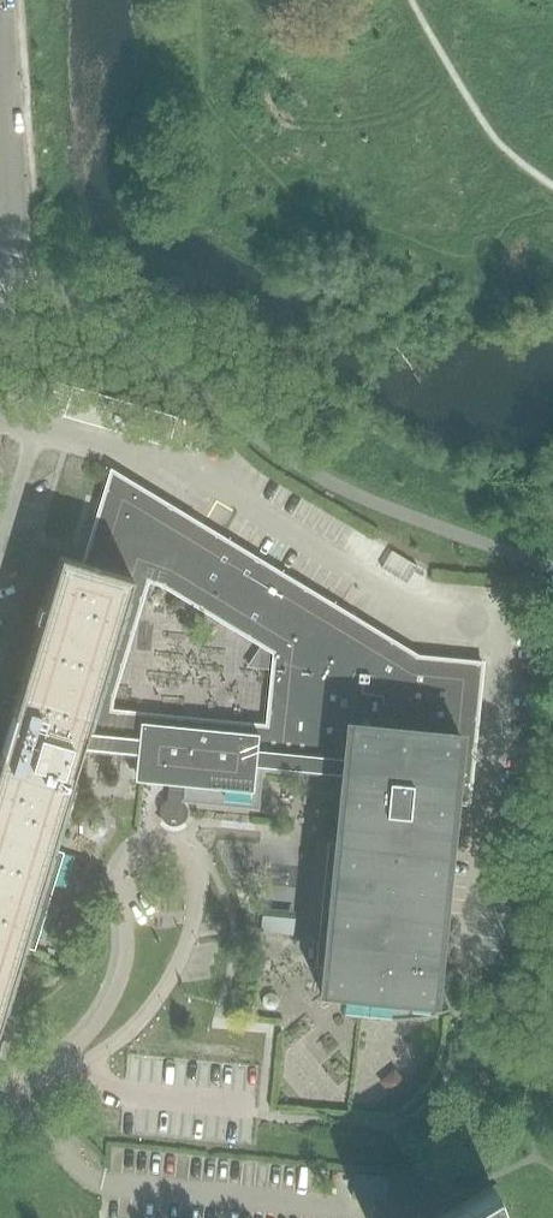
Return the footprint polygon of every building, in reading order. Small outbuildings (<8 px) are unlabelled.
[(452,802),(470,804),(485,662),(423,656),(395,639),(111,470),(84,562),(59,554),(0,752),(0,1013),(20,944),(34,949),(63,850),(49,846),(64,796),(67,787),(79,745),(145,752),(143,772),(170,775),(167,798),(165,800),(164,801),(163,802),(162,804),(162,805),(162,807),(162,809),(162,811),(162,812),(163,813),(163,815),(164,816),(166,818),(168,819),(170,820),(172,820),(173,820),(175,820),(177,820),(179,819),(180,819),(182,817),(183,816),(184,815),(184,814),(185,812),(185,810),(186,808),(185,806),(185,804),(184,802),(183,801),(182,800),(258,807),(263,764),(343,772),(336,840),(327,839),(315,964),(322,965),(319,993),(348,996),(347,1010),(375,1013),(382,1014),(390,1014),(402,1013),(412,1013),(422,1011),(431,1009),(440,1007),(447,1004),(433,963),(432,963),(434,951),(438,951),(452,802)] [(378,565),(404,581),(414,564),(388,549),(378,565)] [(92,824),(91,828),(92,832),(95,835),(100,836),(104,834),(106,831),(107,827),(106,823),(103,820),(99,819),(95,821),(92,824)] [(262,915),(260,931),(291,934),(293,919),(262,915)] [(264,999),(263,1003),(265,1007),(269,1009),(273,1009),(276,1007),(278,1005),(278,1000),(277,996),(273,994),(269,993),(266,995),(264,999)] [(385,1201),(388,1177),(355,1174),(353,1198),(385,1201)] [(437,1217),(503,1217),(491,1185),(437,1217)]
